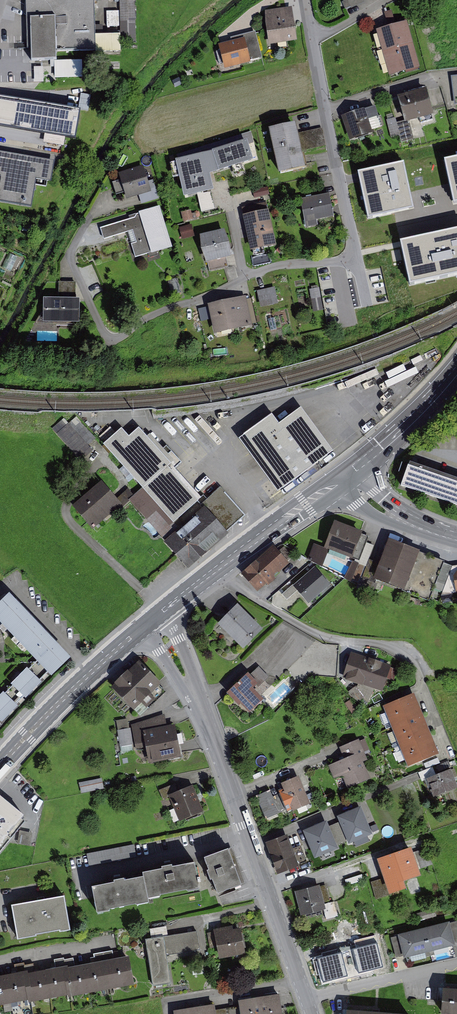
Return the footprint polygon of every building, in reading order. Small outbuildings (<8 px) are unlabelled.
[(123,41),(138,40),(137,0),(121,0),(121,35),(95,35),(94,0),(27,0),(28,51),(31,51),(32,61),(56,61),(56,51),(123,49),(123,41)] [(293,7),(267,10),(272,44),(298,41),(293,7)] [(407,24),(380,31),(391,73),(419,66),(407,24)] [(219,46),(225,69),(264,58),(255,30),(231,37),(233,42),(219,46)] [(428,90),(400,97),(406,121),(410,120),(422,117),(434,114),(428,90)] [(0,95),(0,125),(78,139),(83,110),(0,95)] [(377,107),(345,117),(351,139),(375,132),(374,129),(383,126),(377,107)] [(397,118),(389,120),(394,138),(401,136),(398,123),(397,118)] [(398,123),(401,136),(404,144),(415,141),(410,120),(406,121),(398,123)] [(327,145),(324,128),(300,133),(298,123),(272,128),(281,172),(306,167),(303,150),(327,145)] [(211,175),(257,161),(250,137),(206,151),(211,175)] [(211,175),(206,151),(176,158),(185,197),(214,190),(211,175)] [(39,178),(53,181),(57,161),(0,152),(0,200),(34,206),(39,178)] [(446,163),(455,207),(456,207),(456,160),(446,163)] [(407,163),(357,173),(367,225),(418,215),(407,163)] [(156,181),(148,183),(143,166),(119,173),(127,200),(141,196),(143,203),(161,198),(156,181)] [(203,211),(221,209),(220,192),(202,194),(203,211)] [(330,194),(302,199),(306,221),(334,217),(330,194)] [(268,203),(243,208),(252,251),(277,246),(268,203)] [(105,240),(135,231),(139,242),(133,244),(136,256),(172,246),(160,206),(131,215),(132,218),(102,227),(105,240)] [(399,243),(410,293),(456,283),(456,230),(399,243)] [(230,256),(224,232),(204,236),(209,260),(228,256),(230,256)] [(228,256),(209,260),(212,271),(230,267),(228,256)] [(320,286),(310,287),(314,312),(324,310),(320,286)] [(276,289),(260,292),(263,305),(278,302),(276,289)] [(257,322),(252,300),(247,301),(246,298),(210,306),(216,333),(252,325),(252,323),(257,322)] [(80,300),(43,299),(42,323),(80,323),(80,300)] [(304,408),(281,425),(273,415),(241,438),(280,491),(335,450),(304,408)] [(77,413),(56,429),(78,458),(93,447),(90,443),(96,438),(77,413)] [(164,543),(188,570),(229,534),(228,533),(247,515),(222,487),(209,499),(205,495),(202,497),(176,468),(183,462),(174,451),(170,454),(147,429),(144,432),(140,428),(129,437),(122,429),(117,433),(107,421),(96,430),(107,442),(103,445),(143,489),(131,500),(166,541),(164,543)] [(412,463),(404,487),(456,505),(456,478),(412,463)] [(121,505),(102,483),(74,507),(93,529),(121,505)] [(335,523),(326,548),(318,544),(312,558),(325,563),(331,550),(360,561),(369,536),(335,523)] [(421,551),(390,539),(374,579),(406,591),(421,551)] [(290,565),(274,547),(242,574),(258,592),(290,565)] [(366,567),(355,561),(347,578),(357,583),(366,567)] [(456,592),(456,577),(456,574),(456,565),(455,566),(444,594),(456,592)] [(332,584),(316,566),(294,585),(309,604),(332,584)] [(1,605),(0,604),(0,619),(2,617),(41,658),(55,673),(71,657),(58,643),(59,640),(19,598),(17,600),(12,595),(1,605)] [(232,611),(218,625),(242,649),(262,628),(238,605),(232,611)] [(391,666),(355,653),(347,675),(363,681),(377,686),(383,688),(387,676),(391,666)] [(41,658),(0,701),(0,726),(2,727),(55,673),(41,658)] [(168,691),(140,664),(115,690),(142,717),(168,691)] [(251,674),(261,684),(269,676),(260,665),(251,674)] [(398,669),(391,666),(387,676),(395,679),(398,669)] [(261,684),(251,674),(231,692),(241,703),(243,701),(251,710),(263,699),(255,689),(261,684)] [(358,687),(352,691),(359,701),(365,696),(369,701),(377,686),(363,681),(359,688),(358,687)] [(414,696),(386,707),(409,764),(437,753),(414,696)] [(173,726),(144,732),(152,764),(181,757),(173,726)] [(367,759),(364,751),(370,748),(366,739),(360,742),(359,740),(342,747),(344,751),(347,758),(332,764),(337,776),(345,773),(351,786),(370,778),(363,761),(367,759)] [(435,767),(421,772),(424,781),(429,779),(438,776),(435,767)] [(456,788),(456,781),(453,770),(438,776),(429,779),(436,797),(456,788)] [(300,777),(286,783),(288,788),(296,807),(310,801),(300,777)] [(104,778),(82,783),(84,793),(106,788),(104,778)] [(178,784),(162,791),(165,798),(174,795),(181,792),(178,784)] [(204,812),(194,786),(181,792),(174,795),(184,820),(204,812)] [(273,788),(259,794),(268,818),(283,812),(275,793),(273,788)] [(275,793),(283,812),(296,807),(288,788),(275,793)] [(1,795),(0,796),(0,847),(26,815),(12,804),(1,795)] [(362,807),(339,817),(350,842),(372,833),(362,807)] [(327,821),(305,831),(316,856),(338,847),(327,821)] [(34,833),(23,831),(20,843),(31,845),(34,833)] [(289,836),(271,843),(276,858),(273,859),(278,872),(309,861),(303,846),(294,849),(289,836)] [(242,884),(230,848),(205,857),(218,893),(242,884)] [(434,864),(429,848),(412,854),(417,870),(434,864)] [(380,859),(386,878),(391,893),(406,888),(403,879),(418,874),(417,870),(412,854),(410,849),(380,859)] [(90,863),(115,861),(114,850),(89,852),(90,863)] [(152,904),(151,901),(202,891),(197,863),(145,873),(146,876),(92,887),(98,915),(152,904)] [(364,874),(348,880),(349,885),(366,880),(364,874)] [(379,897),(391,893),(386,878),(375,882),(379,897)] [(328,884),(320,886),(325,904),(333,902),(328,884)] [(325,904),(320,886),(298,892),(303,914),(326,908),(325,904)] [(67,898),(14,907),(19,938),(72,928),(67,898)] [(333,902),(325,904),(326,908),(329,919),(340,916),(336,901),(333,902)] [(450,923),(400,935),(405,954),(405,957),(455,945),(455,942),(450,923)] [(241,927),(216,931),(220,960),(246,956),(241,927)] [(199,932),(147,940),(154,986),(173,983),(169,956),(202,951),(199,932)] [(405,954),(400,935),(393,937),(398,956),(401,955),(405,954)] [(16,965),(18,974),(0,978),(0,1006),(29,1000),(29,1004),(69,996),(70,999),(134,987),(128,957),(116,960),(114,951),(95,955),(97,963),(77,967),(75,958),(66,960),(65,958),(56,960),(58,969),(37,973),(35,964),(26,965),(26,963),(16,965)] [(444,1012),(456,1013),(456,990),(446,989),(444,1012)] [(262,998),(265,1013),(285,1013),(282,995),(262,998)] [(242,1001),(243,1006),(244,1013),(265,1013),(262,998),(242,1001)] [(197,1009),(198,1013),(218,1013),(218,1010),(217,1006),(197,1009)]
